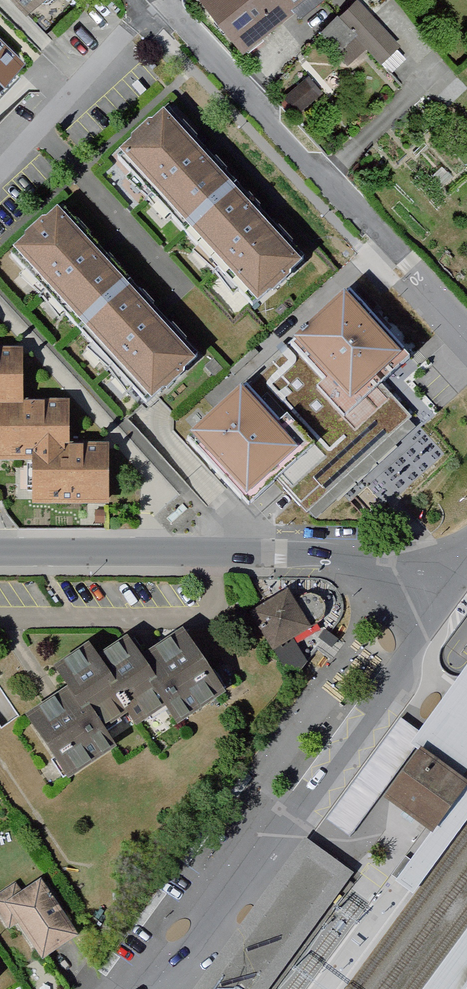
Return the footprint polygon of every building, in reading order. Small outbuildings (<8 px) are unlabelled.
[(33,17),(51,0),(17,0),(33,17)] [(245,54),(296,14),(284,0),(202,0),(245,54)] [(296,14),(313,0),(284,0),(296,14)] [(338,26),(321,41),(338,60),(355,45),(338,26)] [(355,45),(338,60),(348,72),(365,58),(355,45)] [(176,123),(130,165),(269,318),(315,276),(176,123)] [(70,221),(24,263),(163,414),(208,372),(70,221)] [(366,273),(307,327),(363,387),(387,365),(421,332),(366,273)] [(312,428),(275,463),(314,505),(423,403),(387,365),(363,387),(307,327),(259,372),(312,428)] [(36,471),(36,513),(113,513),(113,458),(76,459),(76,413),(26,413),(26,362),(0,362),(0,471),(36,471)] [(259,372),(205,423),(257,479),(275,463),(312,428),(259,372)] [(292,599),(254,624),(281,663),(317,638),(315,634),(328,625),(330,615),(324,606),(314,604),(301,613),(292,599)] [(183,637),(141,665),(128,644),(97,665),(115,691),(109,695),(127,721),(137,736),(165,717),(178,735),(226,702),(183,637)] [(54,676),(68,698),(26,726),(68,790),(117,757),(103,736),(127,721),(109,695),(115,691),(97,665),(90,653),(54,676)] [(419,729),(409,743),(419,750),(465,783),(466,780),(466,665),(419,729)] [(409,743),(419,729),(413,725),(403,718),(327,819),(353,837),(386,793),(419,750),(409,743)] [(465,783),(419,750),(386,793),(433,827),(465,783)] [(465,783),(433,827),(396,879),(415,893),(466,822),(466,780),(465,783)] [(198,988),(255,988),(340,873),(304,846),(198,988)] [(49,892),(15,915),(52,969),(86,946),(49,892)] [(423,988),(466,988),(466,929),(423,988)]
